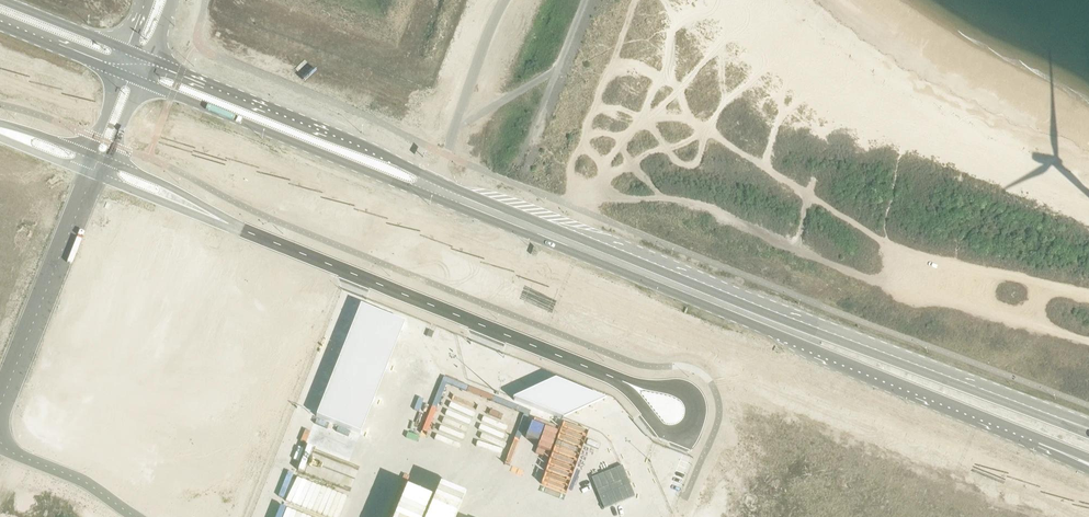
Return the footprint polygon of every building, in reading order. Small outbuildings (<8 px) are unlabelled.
[(361,307),(315,418),(359,436),(405,325),(361,307)] [(622,466),(591,479),(603,509),(634,497),(622,466)]
